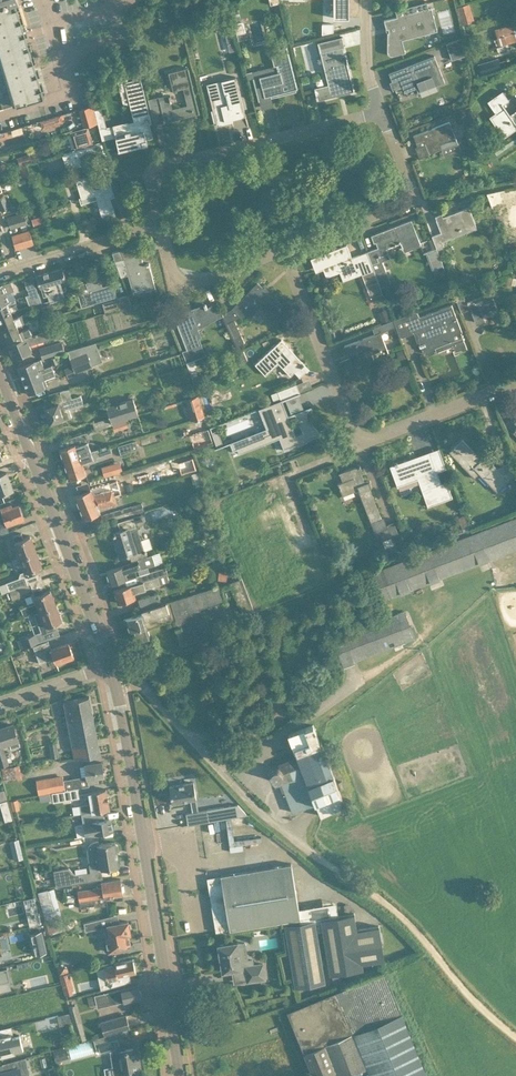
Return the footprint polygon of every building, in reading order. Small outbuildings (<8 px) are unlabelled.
[(41,96),(45,95),(45,93),(43,94),(39,82),(35,68),(15,2),(16,1),(18,1),(19,0),(0,0),(0,108),(41,96)] [(331,18),(347,18),(347,17),(347,0),(331,0),(331,18)] [(469,3),(457,7),(462,25),(474,21),(469,3)] [(395,17),(385,20),(387,28),(389,27),(390,31),(388,31),(387,49),(388,51),(388,52),(390,53),(391,54),(393,55),(394,55),(406,52),(402,39),(409,37),(412,37),(427,33),(438,31),(432,8),(395,17)] [(244,20),(234,22),(237,33),(246,31),(244,20)] [(495,30),(498,38),(494,39),(496,46),(500,45),(515,40),(515,23),(495,30)] [(233,32),(226,34),(230,51),(237,49),(233,32)] [(316,96),(317,99),(354,90),(348,63),(348,61),(346,61),(343,47),(345,46),(343,36),(324,40),(318,42),(325,68),(329,84),(314,88),(316,96)] [(447,44),(452,59),(469,53),(463,38),(447,44)] [(278,71),(253,78),(258,98),(265,97),(270,95),(271,97),(285,94),(284,92),(297,88),(287,48),(287,46),(278,48),(278,52),(271,55),(274,66),(277,65),(278,71)] [(392,81),(400,78),(405,92),(418,87),(420,91),(418,91),(418,92),(445,82),(434,55),(389,73),(392,81)] [(498,57),(478,63),(481,73),(501,67),(498,57)] [(148,98),(149,103),(152,114),(162,111),(164,117),(163,118),(164,121),(199,113),(193,85),(188,67),(169,71),(173,90),(177,89),(184,88),(188,105),(172,108),(171,101),(172,101),(170,94),(169,95),(169,96),(160,98),(159,95),(148,98)] [(217,125),(226,123),(226,121),(231,119),(231,122),(232,121),(231,116),(244,113),(245,115),(236,76),(221,80),(223,87),(216,89),(215,87),(213,88),(213,89),(210,90),(208,83),(207,84),(217,125)] [(127,121),(113,124),(118,147),(118,150),(143,144),(142,139),(153,137),(139,78),(122,82),(131,117),(127,118),(127,121)] [(491,117),(504,135),(514,128),(514,127),(515,125),(515,110),(510,114),(503,104),(509,100),(502,90),(487,101),(496,113),(491,117)] [(93,105),(79,109),(84,127),(98,123),(95,111),(93,105)] [(102,109),(95,111),(98,123),(100,128),(107,127),(102,109)] [(465,111),(456,114),(459,123),(468,120),(465,111)] [(446,115),(422,124),(411,128),(412,130),(414,130),(414,128),(423,124),(425,130),(421,132),(424,140),(415,143),(414,144),(415,145),(416,144),(418,143),(419,145),(417,146),(428,175),(429,174),(423,161),(443,153),(444,155),(445,155),(444,153),(458,147),(459,150),(460,150),(446,115)] [(53,117),(40,121),(42,128),(55,124),(53,117)] [(71,132),(76,147),(92,142),(87,127),(71,132)] [(67,169),(93,162),(96,173),(75,179),(81,198),(95,194),(103,219),(115,215),(110,197),(113,196),(114,197),(115,197),(107,170),(100,172),(96,157),(107,154),(103,140),(62,153),(67,169)] [(17,157),(19,164),(34,160),(32,153),(17,157)] [(18,167),(21,176),(28,174),(25,165),(18,167)] [(512,196),(514,200),(506,203),(507,203),(508,203),(511,212),(514,211),(515,217),(515,194),(512,196)] [(2,210),(10,207),(5,195),(0,197),(0,206),(2,210)] [(432,235),(436,246),(437,248),(444,245),(443,241),(477,227),(469,207),(443,217),(442,213),(435,216),(437,219),(436,219),(441,232),(432,235)] [(24,212),(16,215),(20,226),(28,223),(24,212)] [(376,248),(367,251),(380,287),(391,283),(382,260),(390,257),(388,252),(386,247),(401,242),(403,247),(420,241),(415,230),(411,219),(371,235),(376,248)] [(30,230),(21,232),(25,246),(34,243),(30,230)] [(12,235),(12,238),(16,249),(25,246),(21,232),(12,235)] [(347,244),(311,258),(314,266),(321,263),(323,269),(326,277),(337,273),(340,271),(341,274),(359,267),(362,273),(369,292),(380,287),(367,251),(352,257),(347,244)] [(426,252),(433,270),(444,266),(437,248),(426,252)] [(119,250),(112,252),(115,260),(121,276),(128,274),(134,294),(134,293),(133,290),(145,287),(146,290),(156,287),(149,264),(150,264),(149,262),(147,263),(147,264),(143,265),(140,254),(141,254),(141,253),(123,258),(121,250),(119,250)] [(92,261),(83,264),(84,267),(84,268),(90,266),(91,270),(95,269),(92,261)] [(108,263),(97,267),(103,283),(111,280),(105,264),(108,263)] [(66,279),(62,267),(48,271),(47,271),(47,272),(44,273),(44,272),(43,272),(44,273),(36,275),(40,287),(41,287),(44,296),(48,295),(50,302),(72,294),(72,293),(63,297),(60,287),(57,288),(55,282),(66,279)] [(32,276),(24,278),(27,288),(35,286),(32,276)] [(0,285),(0,305),(10,301),(6,293),(14,289),(11,282),(11,281),(8,282),(3,284),(2,284),(0,285)] [(84,283),(79,284),(80,288),(80,290),(88,288),(86,283),(86,282),(84,283)] [(232,308),(241,316),(243,319),(248,314),(250,315),(262,303),(269,309),(265,313),(276,323),(277,321),(285,313),(280,308),(282,305),(258,282),(238,302),(232,308)] [(102,301),(117,296),(114,286),(99,290),(102,301)] [(452,289),(443,292),(446,298),(454,295),(452,289)] [(27,299),(40,295),(38,291),(29,294),(26,295),(27,299)] [(455,296),(456,300),(457,301),(461,312),(471,308),(473,311),(472,312),(475,322),(484,319),(481,313),(497,307),(491,291),(465,301),(462,293),(455,296)] [(34,308),(44,305),(40,295),(27,299),(30,306),(33,305),(34,308)] [(105,313),(132,305),(128,295),(102,303),(105,313)] [(0,305),(0,317),(12,312),(9,306),(16,303),(15,299),(10,301),(0,305)] [(174,316),(178,326),(187,349),(183,350),(190,368),(197,365),(194,359),(206,354),(199,337),(202,336),(195,319),(215,311),(217,318),(224,315),(217,302),(207,307),(205,304),(174,316)] [(417,310),(393,319),(396,325),(400,337),(415,331),(423,351),(424,350),(425,354),(435,350),(436,351),(453,345),(455,350),(461,348),(463,349),(467,348),(461,332),(462,331),(452,304),(419,316),(417,310)] [(377,311),(382,322),(392,318),(388,307),(377,311)] [(12,312),(0,317),(0,325),(3,331),(28,321),(24,313),(14,317),(12,312)] [(234,319),(226,322),(236,346),(243,343),(234,319)] [(344,345),(347,353),(352,366),(373,358),(371,353),(387,347),(381,331),(396,325),(393,319),(373,327),(375,333),(355,341),(344,345)] [(28,321),(3,331),(8,344),(22,338),(33,335),(33,333),(30,326),(28,321)] [(62,326),(54,328),(55,333),(56,337),(65,335),(62,326)] [(22,338),(8,344),(14,358),(32,351),(30,345),(49,338),(46,330),(33,333),(33,335),(22,338)] [(273,347),(255,364),(266,375),(271,370),(278,363),(290,375),(295,371),(300,377),(307,370),(302,366),(304,364),(281,339),(273,347)] [(63,341),(40,347),(42,357),(65,350),(63,341)] [(74,365),(66,368),(68,375),(76,372),(93,366),(92,365),(103,360),(95,341),(68,349),(71,355),(70,355),(74,365)] [(402,349),(396,352),(399,359),(405,357),(402,349)] [(28,363),(18,367),(22,377),(39,371),(39,370),(44,368),(41,358),(35,361),(35,360),(28,363)] [(39,371),(22,377),(29,394),(46,388),(48,387),(45,379),(56,375),(54,370),(52,365),(44,368),(39,370),(39,371)] [(196,370),(191,372),(194,379),(199,378),(196,370)] [(201,380),(194,382),(199,395),(202,394),(200,388),(204,386),(201,380)] [(296,384),(278,390),(281,399),(282,399),(299,392),(296,384)] [(50,423),(60,420),(71,417),(69,408),(84,404),(81,395),(72,398),(69,388),(60,391),(63,399),(57,401),(57,403),(50,405),(50,406),(45,408),(50,423)] [(185,400),(191,420),(205,416),(199,395),(185,400)] [(138,414),(134,398),(107,406),(110,417),(94,422),(96,429),(112,424),(112,422),(126,418),(138,414)] [(281,399),(261,407),(268,427),(227,443),(228,444),(231,442),(234,449),(233,449),(233,450),(239,448),(240,452),(239,452),(239,453),(272,440),(271,438),(283,434),(287,446),(283,448),(284,450),(289,448),(289,447),(298,443),(298,445),(307,441),(307,440),(321,434),(309,420),(309,419),(308,418),(308,417),(307,415),(307,413),(307,411),(308,409),(310,408),(311,407),(311,406),(300,410),(301,412),(297,414),(296,412),(288,416),(282,399),(281,399)] [(126,418),(112,422),(112,424),(114,431),(128,427),(126,418)] [(209,428),(189,434),(194,448),(213,442),(209,428)] [(217,430),(211,432),(217,447),(215,448),(215,449),(223,445),(217,428),(216,428),(217,430)] [(450,451),(475,478),(480,473),(497,491),(509,480),(509,479),(510,479),(515,484),(515,477),(510,462),(503,465),(503,466),(496,468),(495,466),(496,466),(493,463),(486,455),(481,459),(463,439),(450,451)] [(118,445),(121,453),(138,448),(136,440),(118,445)] [(59,448),(64,460),(91,451),(88,441),(77,445),(76,443),(59,448)] [(91,451),(64,460),(70,479),(87,473),(83,463),(97,458),(96,456),(112,451),(110,445),(91,451)] [(446,480),(441,482),(431,453),(428,454),(429,455),(420,458),(420,457),(414,459),(414,461),(407,463),(406,460),(398,463),(397,461),(394,462),(395,464),(390,465),(398,487),(418,479),(428,506),(452,497),(446,480)] [(193,457),(178,461),(181,473),(196,469),(193,457)] [(339,472),(339,473),(340,473),(343,481),(337,483),(338,483),(343,495),(359,489),(375,532),(379,531),(385,547),(394,543),(393,541),(401,538),(394,522),(387,525),(384,517),(382,518),(381,517),(370,488),(371,487),(370,480),(365,482),(361,472),(362,471),(360,464),(339,472)] [(13,489),(7,471),(0,474),(0,494),(13,489)] [(201,471),(192,474),(199,494),(208,491),(201,471)] [(85,491),(75,496),(79,507),(96,501),(115,496),(121,494),(117,480),(91,487),(91,489),(85,491)] [(132,482),(126,484),(128,491),(134,489),(132,482)] [(266,488),(235,500),(240,513),(256,507),(258,506),(262,515),(260,516),(268,535),(260,538),(265,551),(293,540),(285,519),(281,508),(284,507),(280,497),(271,500),(267,491),(266,488)] [(96,501),(79,507),(84,519),(94,514),(101,512),(99,507),(117,503),(115,496),(96,501)] [(10,530),(8,524),(14,522),(24,518),(19,504),(12,506),(11,504),(1,508),(0,506),(0,534),(10,530)] [(101,515),(103,522),(139,511),(137,504),(101,515)] [(141,514),(129,518),(119,522),(121,529),(113,532),(120,555),(129,553),(131,561),(138,559),(146,556),(137,525),(144,522),(141,514)] [(368,574),(379,601),(515,549),(515,518),(368,574)] [(21,532),(14,535),(21,556),(36,550),(30,535),(23,538),(21,532)] [(147,548),(153,546),(149,537),(143,539),(147,548)] [(19,577),(6,582),(9,590),(9,591),(28,584),(26,578),(36,574),(35,568),(41,566),(36,550),(21,556),(12,559),(14,565),(19,567),(24,565),(26,570),(20,572),(19,577)] [(138,559),(138,560),(106,571),(110,583),(128,578),(126,573),(142,567),(148,566),(155,564),(152,554),(146,556),(138,559)] [(318,579),(322,587),(340,576),(329,557),(320,562),(327,574),(318,579)] [(137,575),(139,582),(157,576),(168,573),(166,566),(137,575)] [(139,582),(125,586),(114,590),(118,602),(136,597),(135,592),(159,584),(157,576),(139,582)] [(242,578),(231,582),(243,615),(254,611),(242,578)] [(28,584),(9,591),(13,599),(34,591),(38,602),(21,608),(24,616),(34,613),(56,605),(50,589),(43,592),(41,587),(34,590),(31,583),(28,584)] [(161,603),(141,610),(142,613),(124,619),(125,624),(127,623),(130,631),(132,630),(136,643),(151,638),(145,620),(169,612),(171,619),(170,619),(170,620),(176,618),(179,626),(175,628),(176,630),(181,645),(208,636),(200,608),(225,600),(220,585),(166,602),(166,603),(161,604),(161,603)] [(138,599),(141,610),(161,603),(158,593),(149,596),(138,599)] [(56,605),(34,613),(38,624),(43,622),(46,632),(57,628),(55,623),(61,620),(56,605)] [(391,615),(344,633),(355,661),(415,638),(404,610),(391,615)] [(23,638),(25,646),(45,639),(43,632),(36,635),(35,634),(23,638)] [(48,640),(38,644),(33,646),(40,663),(54,658),(56,663),(74,656),(69,642),(51,648),(48,640)] [(15,652),(14,653),(14,656),(16,658),(18,658),(23,656),(24,655),(24,653),(23,651),(21,650),(15,652)] [(64,701),(66,712),(75,759),(101,754),(89,696),(64,701)] [(9,742),(11,748),(20,745),(13,724),(0,728),(0,741),(1,745),(9,742)] [(278,763),(279,764),(277,764),(276,764),(275,764),(274,764),(273,765),(271,766),(270,767),(269,768),(268,769),(268,770),(268,772),(267,772),(267,774),(268,775),(268,776),(269,778),(270,779),(271,780),(273,781),(274,781),(275,782),(276,782),(277,782),(278,782),(280,781),(281,781),(282,782),(294,811),(307,805),(315,802),(319,813),(345,803),(321,741),(320,741),(313,724),(288,734),(297,755),(278,763)] [(53,757),(53,759),(59,758),(58,757),(59,757),(57,742),(50,743),(50,750),(44,751),(45,758),(53,757)] [(0,748),(0,765),(0,767),(9,765),(3,747),(0,748)] [(63,775),(36,779),(37,783),(38,790),(39,793),(65,787),(65,789),(78,787),(89,785),(89,783),(98,781),(98,777),(104,776),(102,761),(91,763),(85,764),(80,765),(82,776),(64,779),(63,775)] [(9,765),(0,767),(5,780),(22,777),(20,764),(9,765)] [(194,782),(169,786),(172,803),(196,799),(194,782)] [(65,789),(52,791),(53,799),(65,797),(65,799),(80,796),(78,787),(65,789)] [(80,805),(82,813),(92,811),(110,809),(106,788),(84,792),(85,798),(90,797),(90,803),(80,805)] [(50,792),(40,794),(41,801),(51,799),(50,792)] [(10,800),(13,810),(21,809),(18,798),(10,800)] [(8,800),(0,803),(3,811),(10,809),(8,800)] [(207,809),(186,813),(188,824),(209,821),(243,815),(240,803),(207,809)] [(92,821),(82,823),(84,835),(95,834),(102,832),(113,831),(111,818),(100,820),(92,821)] [(19,839),(11,840),(13,850),(21,848),(19,839)] [(53,869),(56,884),(85,880),(84,873),(94,871),(98,868),(101,868),(108,867),(119,866),(115,841),(99,844),(98,840),(92,841),(90,843),(88,845),(87,848),(87,850),(90,871),(76,873),(69,867),(53,869)] [(208,877),(211,896),(216,931),(230,929),(230,930),(285,920),(295,986),(325,981),(317,930),(323,929),(330,973),(363,968),(362,962),(384,959),(379,925),(357,929),(354,912),(340,915),(301,921),(299,908),(291,863),(221,875),(208,877)] [(102,887),(78,891),(79,900),(80,906),(94,905),(95,906),(105,904),(104,897),(123,894),(121,878),(101,881),(102,887)] [(54,888),(38,892),(50,933),(66,928),(54,888)] [(299,908),(301,921),(340,915),(338,901),(299,908)] [(37,910),(27,912),(31,925),(41,923),(37,910)] [(113,915),(84,922),(85,927),(85,929),(101,926),(103,939),(107,939),(109,951),(121,949),(120,946),(130,944),(128,933),(130,933),(128,921),(115,923),(113,915)] [(280,926),(271,927),(272,934),(281,932),(280,926)] [(35,954),(46,951),(41,930),(30,932),(35,954)] [(241,961),(237,941),(218,944),(223,971),(242,967),(246,966),(248,981),(265,978),(263,963),(253,964),(252,959),(241,961)] [(104,967),(106,978),(99,980),(101,989),(131,980),(129,973),(136,971),(133,959),(114,963),(115,965),(113,965),(113,964),(105,965),(105,967),(104,967)] [(29,961),(17,963),(18,969),(30,966),(29,961)] [(58,965),(57,965),(60,974),(69,972),(68,968),(64,966),(61,964),(58,965)] [(9,978),(7,968),(7,967),(0,969),(0,980),(9,978)] [(304,1052),(314,1075),(342,1075),(367,1066),(371,1075),(427,1075),(385,971),(288,1010),(304,1052)] [(60,975),(64,990),(71,988),(73,993),(76,992),(70,972),(60,975)] [(61,983),(50,986),(56,1010),(67,1008),(61,983)] [(121,988),(88,996),(89,1005),(97,1003),(114,999),(115,1004),(124,1001),(130,1000),(141,997),(138,984),(127,987),(121,988)] [(11,1026),(18,1024),(18,1023),(16,1023),(13,1011),(15,1010),(12,997),(0,1000),(0,1028),(11,1026)] [(77,1004),(69,1006),(74,1024),(82,1022),(77,1004)] [(70,1012),(58,1015),(61,1025),(72,1023),(70,1012)] [(126,1014),(101,1021),(105,1035),(115,1032),(127,1029),(130,1028),(126,1014)] [(82,1022),(74,1024),(79,1041),(87,1039),(82,1022)] [(14,1054),(13,1051),(22,1049),(19,1034),(14,1036),(11,1026),(0,1028),(0,1058),(14,1054)] [(93,1038),(96,1046),(99,1046),(101,1053),(110,1050),(115,1049),(116,1051),(114,1052),(116,1065),(112,1066),(114,1075),(125,1075),(124,1073),(140,1070),(139,1060),(135,1061),(133,1048),(121,1050),(115,1032),(105,1035),(93,1038)] [(67,1048),(54,1052),(57,1061),(69,1058),(67,1048)] [(22,1074),(30,1072),(26,1057),(4,1063),(6,1070),(0,1072),(0,1075),(22,1075),(22,1074)]
